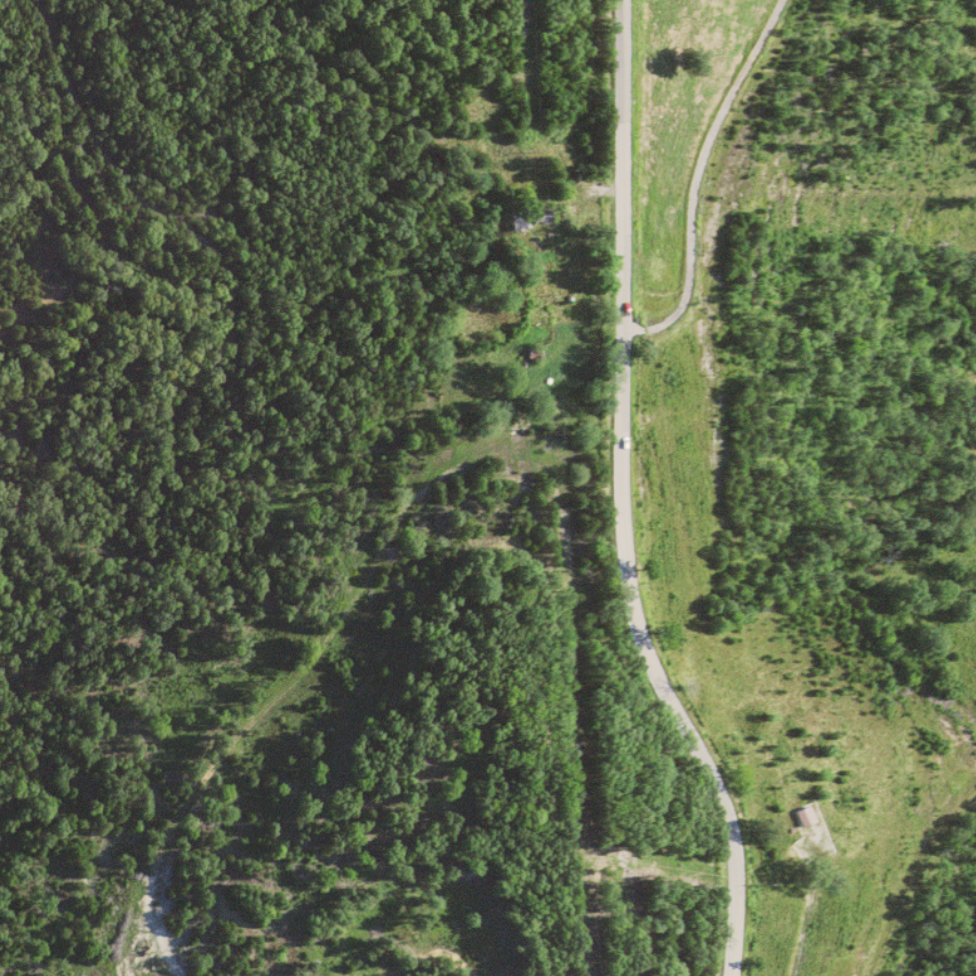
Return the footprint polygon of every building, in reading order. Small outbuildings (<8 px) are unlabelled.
[(816,821),(810,806),(797,811),(803,826),(816,821)]
